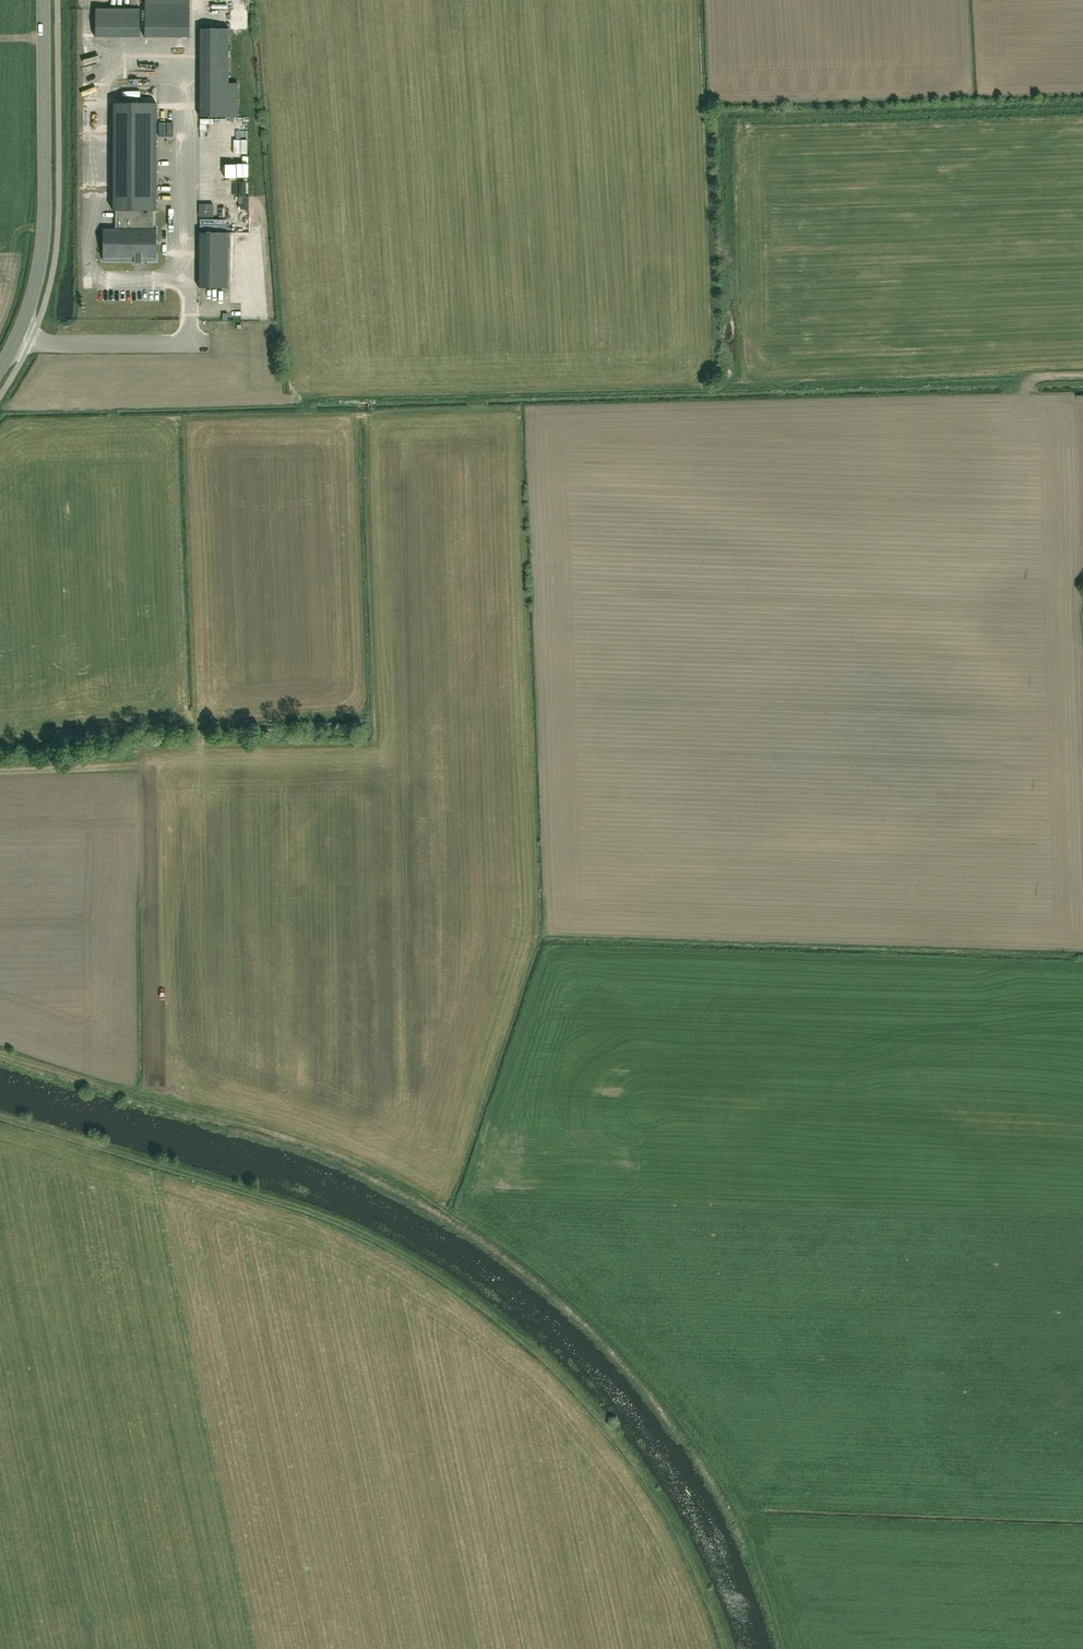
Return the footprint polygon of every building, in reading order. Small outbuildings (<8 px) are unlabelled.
[(189,37),(189,0),(145,0),(145,37),(189,37)] [(96,8),(95,37),(140,37),(140,8),(96,8)] [(228,27),(199,28),(200,116),(237,116),(237,83),(229,83),(228,27)] [(153,260),(153,244),(153,210),(156,210),(157,103),(113,103),(113,210),(116,210),(116,228),(105,228),(105,260),(153,260)] [(232,176),(208,176),(208,191),(227,191),(227,199),(232,199),(232,176)] [(228,231),(199,231),(199,288),(228,288),(228,231)]
